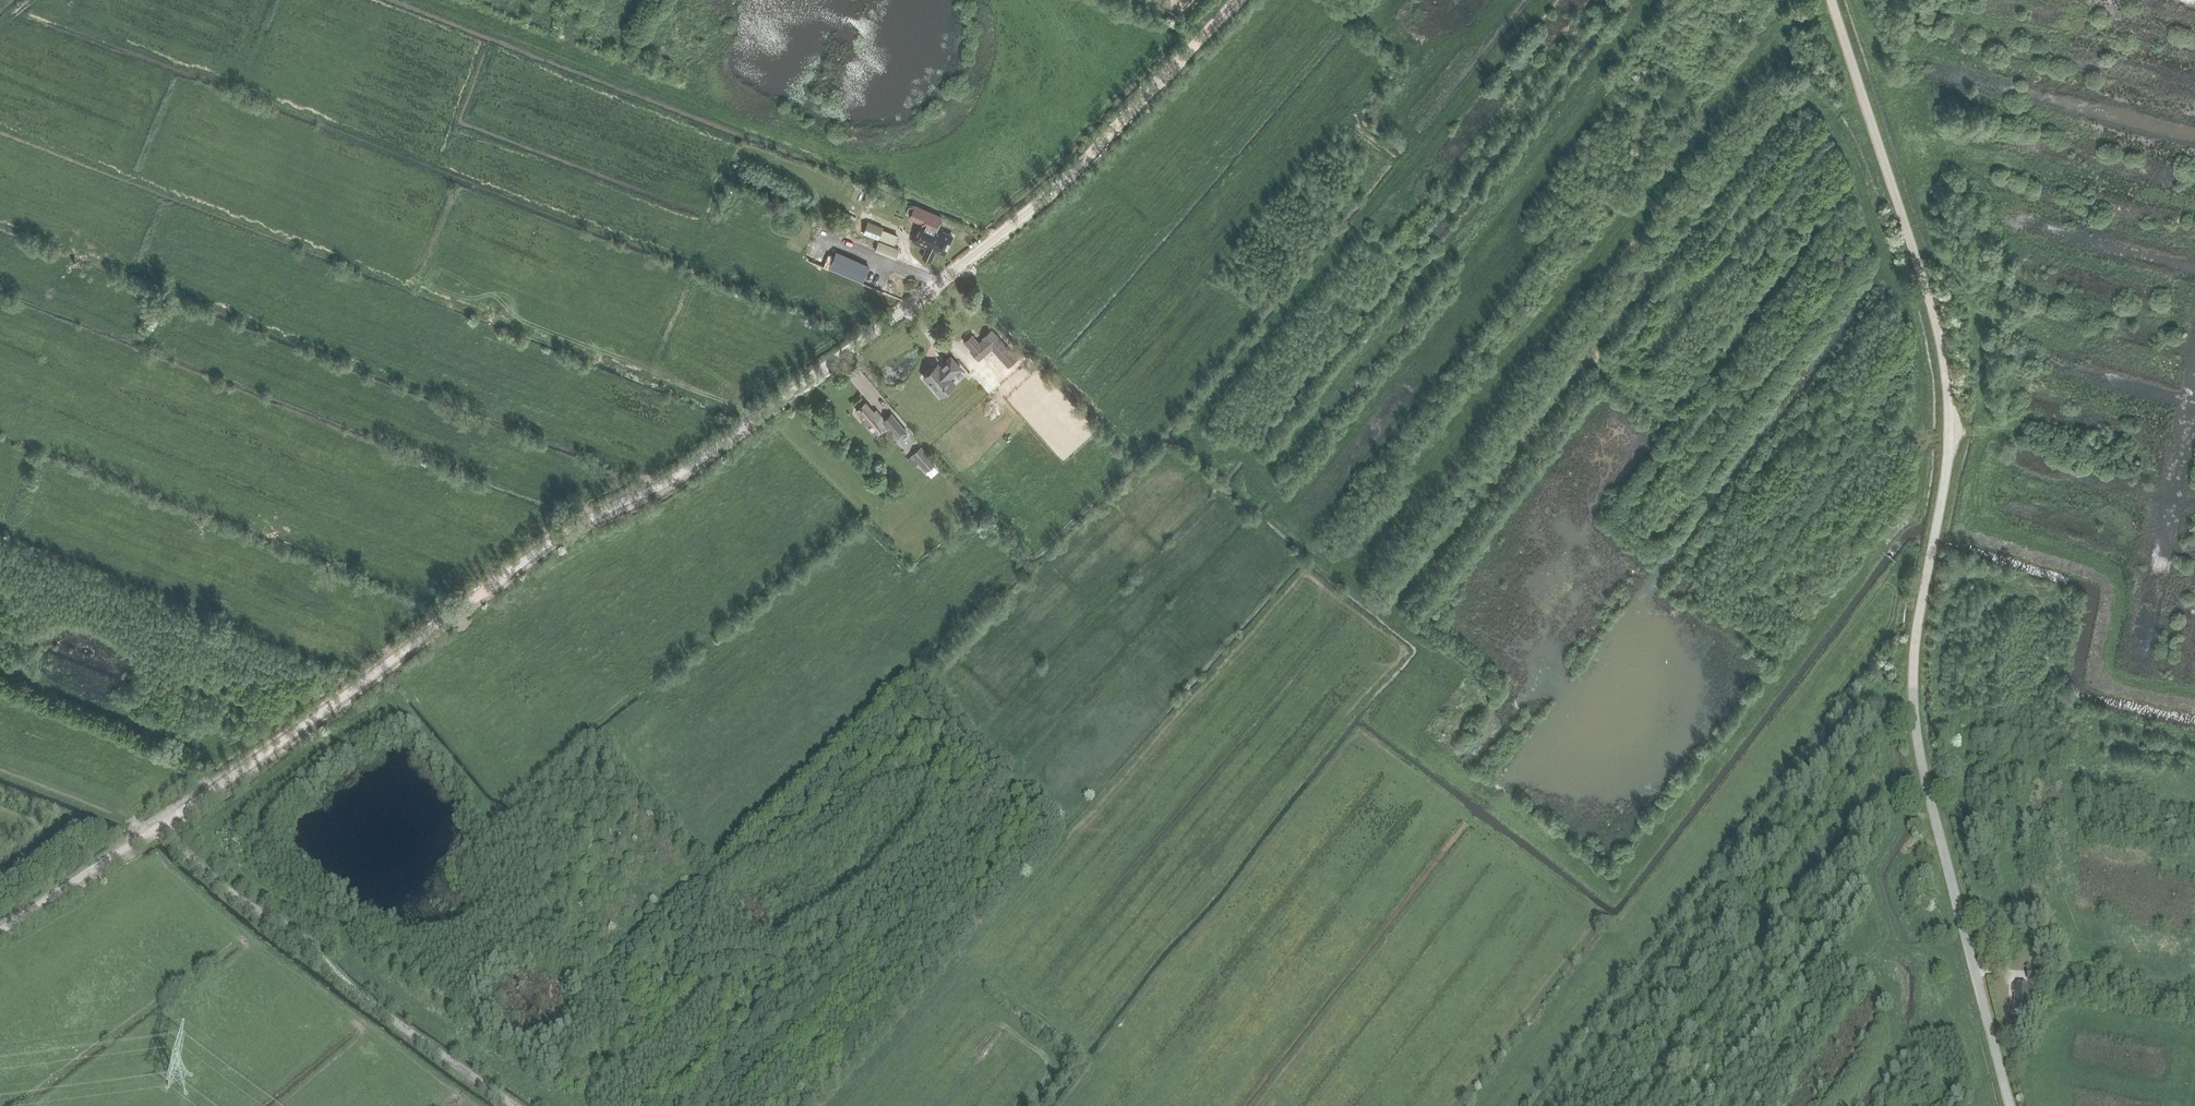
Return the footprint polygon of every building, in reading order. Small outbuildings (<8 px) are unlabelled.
[(864,203),(872,206),(876,196),(869,193),(864,203)] [(827,211),(831,201),(821,198),(818,208),(827,211)] [(883,206),(885,200),(878,198),(876,203),(883,206)] [(941,232),(942,230),(937,227),(942,218),(914,205),(910,215),(922,221),(913,242),(926,249),(922,258),(930,261),(935,250),(944,254),(952,236),(941,232)] [(863,233),(878,239),(883,228),(867,222),(863,233)] [(899,250),(878,242),(875,251),(896,259),(899,250)] [(862,283),(869,267),(835,253),(828,268),(862,283)] [(972,334),(963,341),(970,349),(979,342),(972,334)] [(1017,358),(1000,338),(991,346),(1009,366),(1017,358)] [(950,378),(961,368),(951,357),(937,369),(934,367),(923,377),(940,396),(946,390),(949,390),(954,386),(954,383),(950,378)] [(883,420),(876,411),(873,412),(865,402),(857,410),(865,420),(863,421),(876,437),(888,427),(899,439),(907,432),(891,414),(883,420)] [(925,472),(935,464),(920,447),(910,455),(925,472)] [(2045,972),(2029,972),(2029,980),(2045,981),(2045,972)] [(2016,992),(2015,1012),(2030,1013),(2031,1002),(2033,1002),(2034,986),(2014,985),(2013,992),(2016,992)]
